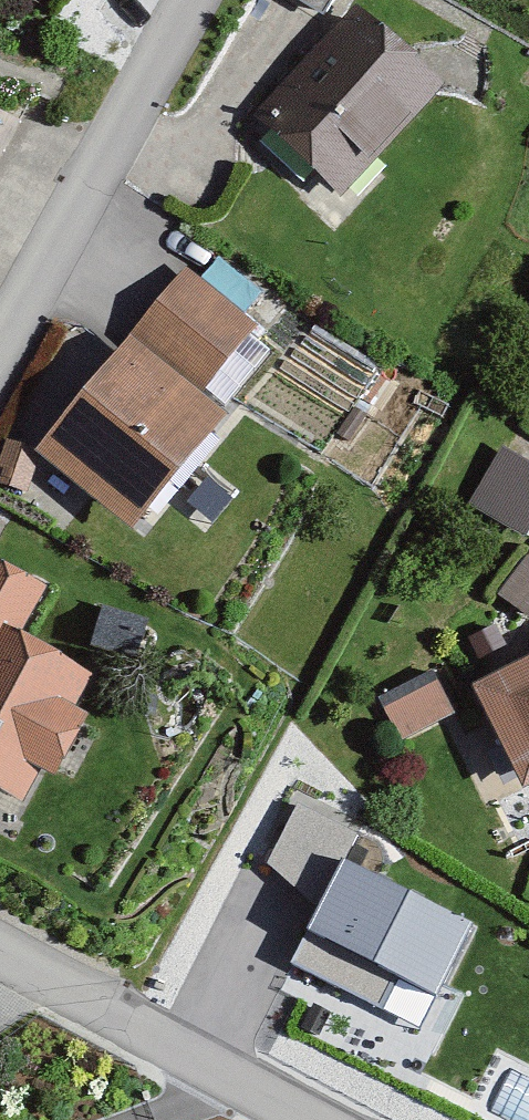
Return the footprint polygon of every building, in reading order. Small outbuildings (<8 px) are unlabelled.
[(315,28),(331,0),(265,0),(315,28)] [(432,108),(348,25),(243,131),(326,214),(432,108)] [(248,346),(178,287),(29,459),(124,540),(217,433),(192,411),(248,346)] [(0,456),(0,493),(12,498),(25,465),(0,456)] [(496,462),(464,519),(514,547),(528,522),(528,481),(496,462)] [(0,579),(0,815),(11,821),(30,785),(44,792),(75,736),(59,727),(80,689),(8,650),(36,599),(0,579)] [(137,632),(94,623),(86,663),(129,672),(137,632)] [(465,704),(514,804),(528,797),(528,673),(465,704)] [(438,725),(418,685),(373,708),(393,748),(438,725)] [(354,838),(296,809),(268,864),(319,914),(292,969),(417,1031),(467,932),(339,868),(354,838)]
